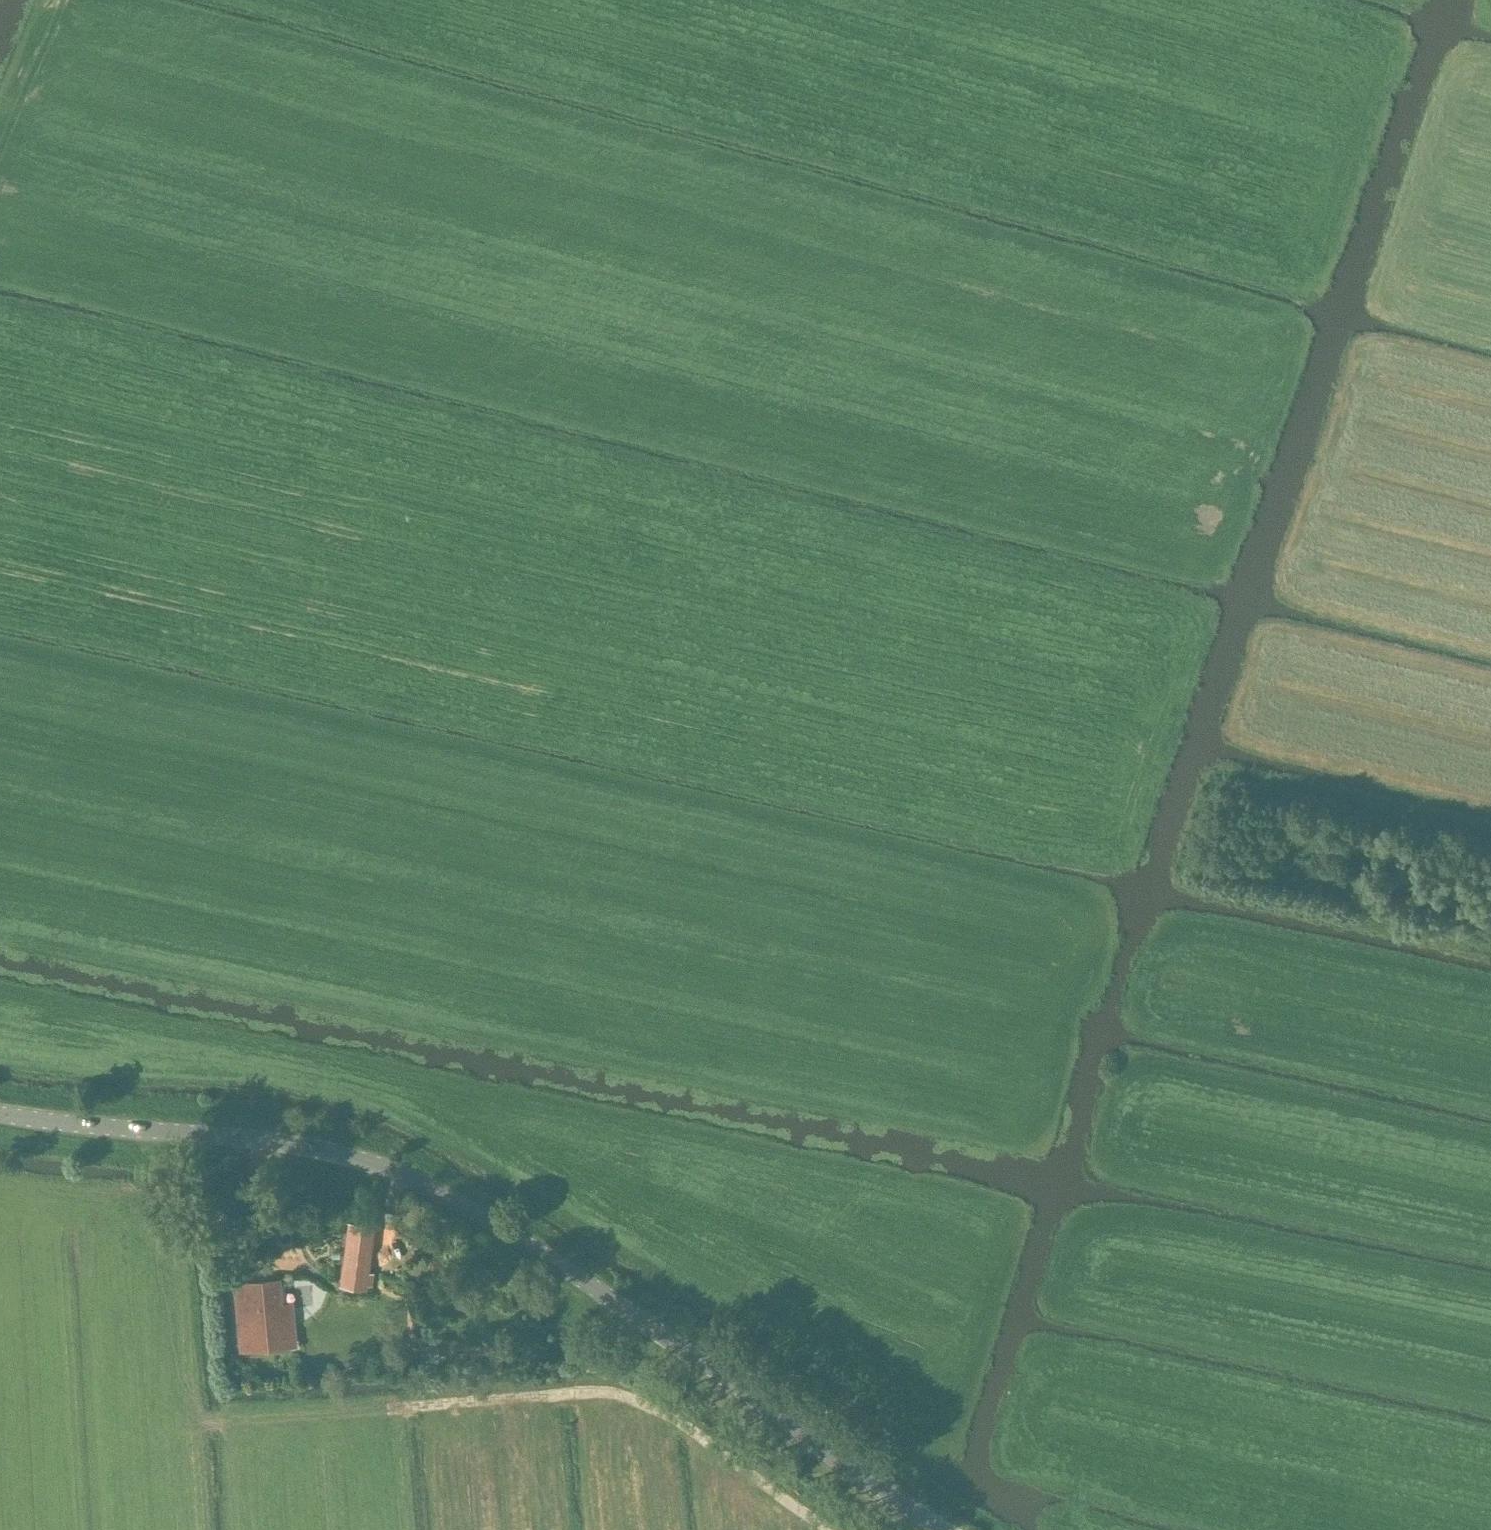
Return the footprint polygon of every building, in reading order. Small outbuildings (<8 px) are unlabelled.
[(349,1222),(341,1285),(366,1288),(374,1225),(349,1222)] [(277,1281),(238,1285),(244,1348),(293,1343),(289,1306),(279,1307),(277,1281)] [(422,1344),(421,1361),(439,1361),(440,1345),(422,1344)]
